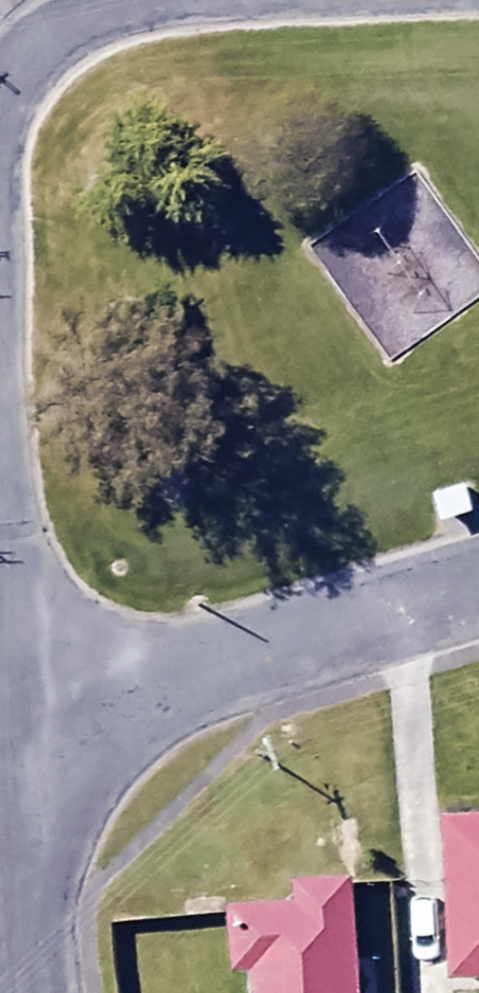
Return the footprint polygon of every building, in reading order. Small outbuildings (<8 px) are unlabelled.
[(440,803),(438,974),(478,975),(478,803),(440,803)] [(240,900),(241,992),(340,992),(339,854),(289,854),(290,900),(240,900)]
